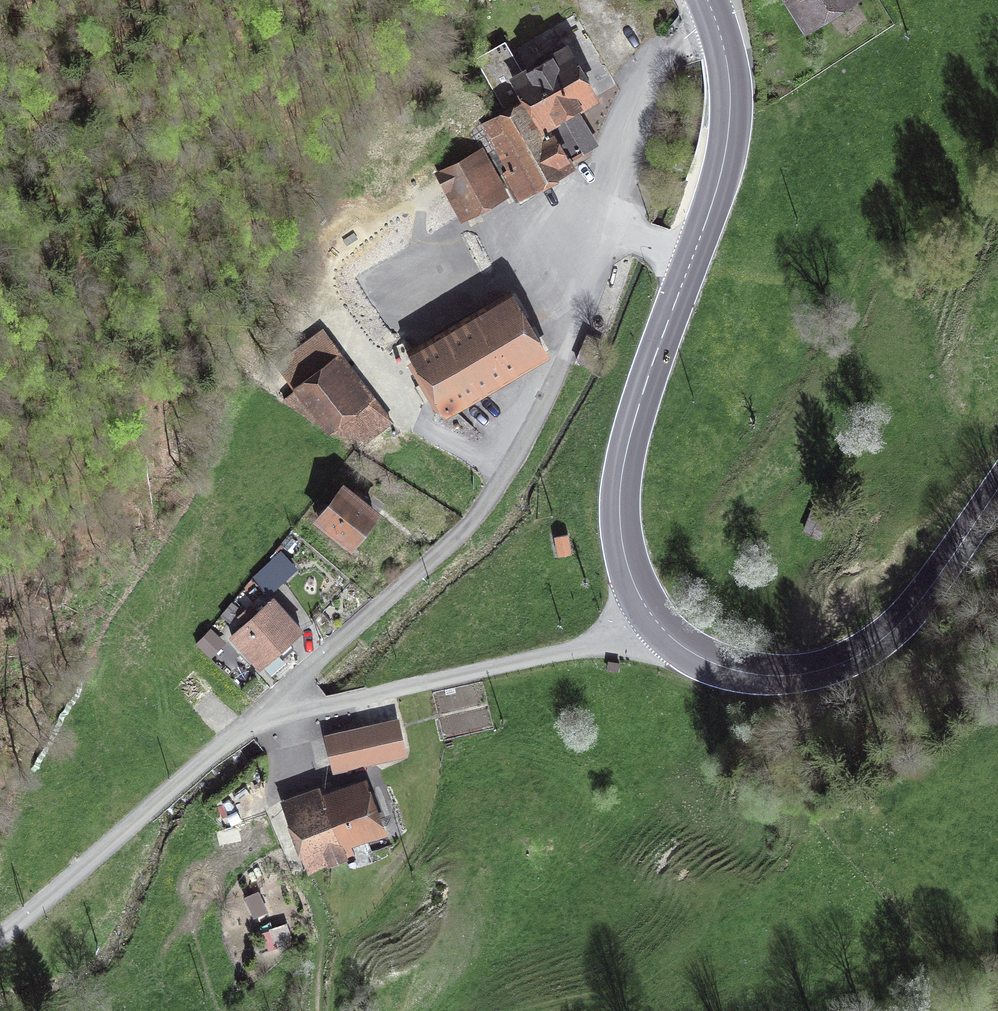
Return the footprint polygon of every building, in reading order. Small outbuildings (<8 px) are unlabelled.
[(805,38),(864,0),(780,0),(805,38)] [(504,112),(480,126),(506,173),(502,175),(517,201),(575,169),(572,164),(569,160),(584,151),(570,126),(581,120),(574,109),(595,97),(568,49),(523,74),(506,43),(475,60),(504,112)] [(504,196),(481,153),(440,174),(463,217),(504,196)] [(508,296),(412,353),(448,413),(543,356),(508,296)] [(323,325),(275,361),(293,387),(282,398),(328,429),(331,427),(368,438),(394,418),(323,325)] [(378,507),(344,480),(317,514),(351,540),(378,507)] [(829,519),(810,510),(801,529),(820,538),(829,519)] [(568,531),(554,534),(558,555),(572,553),(568,531)] [(271,556),(251,575),(269,593),(298,564),(279,545),(269,554),(271,556)] [(298,626),(273,598),(235,632),(260,659),(298,626)] [(227,640),(211,625),(195,641),(211,656),(227,640)] [(619,671),(621,661),(609,659),(607,669),(619,671)] [(394,755),(387,724),(328,738),(335,769),(394,755)] [(255,793),(247,781),(214,803),(222,815),(255,793)] [(364,785),(289,811),(310,869),(354,853),(350,842),(383,830),(364,785)] [(259,888),(244,895),(254,916),(268,910),(259,888)] [(292,939),(287,920),(269,926),(269,928),(260,931),(264,945),(273,942),(274,944),(292,939)]
